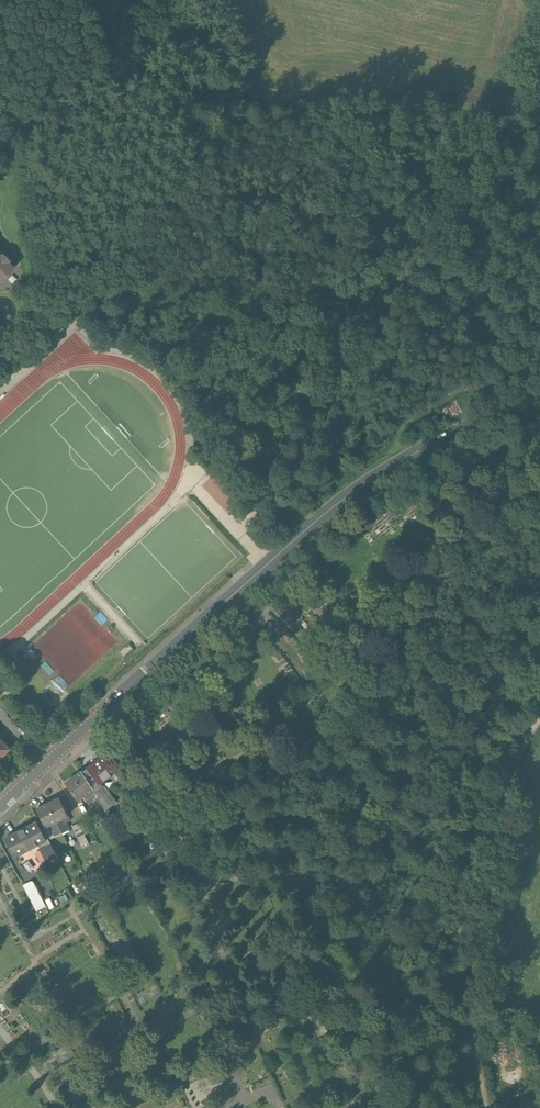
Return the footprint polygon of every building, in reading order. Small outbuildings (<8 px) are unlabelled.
[(1,281),(12,269),(5,263),(7,261),(2,256),(0,258),(0,280),(1,281)] [(209,451),(199,459),(203,464),(213,455),(209,451)] [(217,460),(213,455),(203,464),(208,469),(217,460)] [(128,644),(119,653),(123,657),(132,649),(128,644)] [(38,658),(30,649),(26,653),(34,661),(38,658)] [(12,656),(2,664),(10,674),(21,666),(12,656)] [(21,666),(10,674),(13,679),(24,670),(26,669),(22,665),(21,666)] [(24,670),(13,679),(16,683),(27,674),(24,670)] [(51,684),(42,695),(55,706),(64,695),(51,684)] [(108,751),(86,767),(87,768),(96,780),(91,784),(94,790),(98,797),(103,793),(104,795),(106,793),(99,784),(110,776),(114,782),(125,774),(108,751)] [(96,780),(87,768),(82,772),(91,784),(96,780)] [(81,771),(65,783),(77,800),(79,798),(80,800),(94,790),(91,784),(82,772),(81,771)] [(103,793),(98,797),(104,809),(107,807),(105,804),(108,803),(104,795),(103,793)] [(68,815),(59,797),(48,803),(59,825),(64,823),(61,818),(68,815)] [(98,801),(88,807),(91,813),(101,807),(98,801)] [(48,803),(37,809),(46,826),(52,823),(54,828),(59,825),(48,803)] [(64,823),(59,825),(63,833),(71,828),(70,826),(71,826),(69,820),(64,823)] [(85,820),(79,823),(85,835),(90,832),(85,820)] [(37,822),(6,838),(15,856),(44,841),(46,840),(37,822)] [(79,823),(72,826),(82,846),(89,843),(85,835),(79,823)] [(54,828),(53,829),(57,837),(59,836),(58,835),(63,833),(59,825),(54,828)] [(52,835),(47,838),(48,839),(50,844),(56,841),(52,835)] [(50,844),(48,839),(46,840),(44,841),(46,846),(41,848),(51,866),(59,862),(50,844)] [(31,881),(23,886),(30,899),(40,893),(34,882),(31,881)] [(199,1077),(184,1091),(199,1107),(214,1093),(199,1077)]
